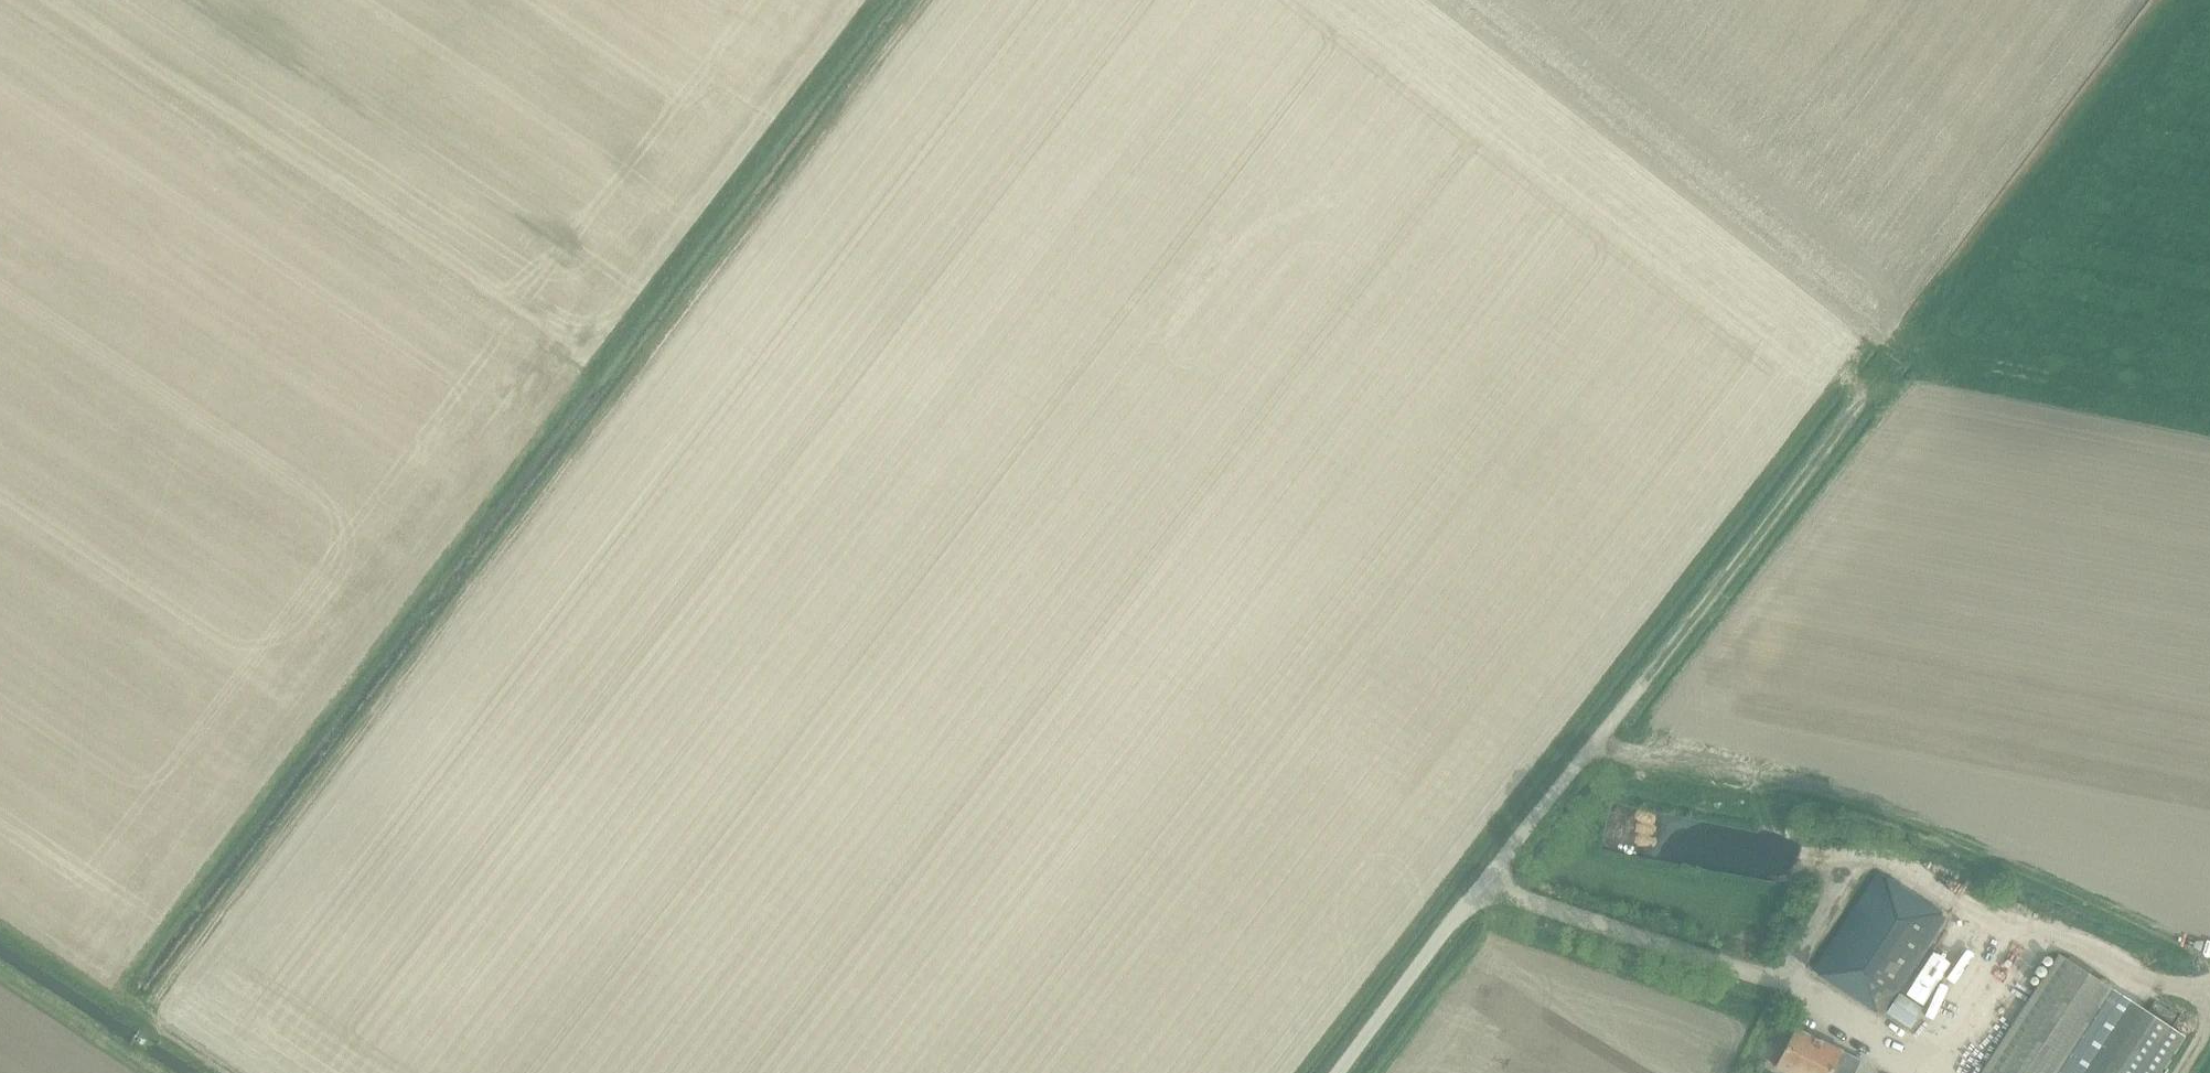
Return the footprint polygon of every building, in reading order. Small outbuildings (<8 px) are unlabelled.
[(1879,1014),(1890,996),(1942,917),(1877,875),(1814,971),(1879,1014)] [(2185,1036),(2060,955),(1983,1072),(2161,1072),(2185,1036)] [(1951,969),(1939,986),(1950,994),(1961,976),(1951,969)] [(1917,989),(1911,999),(1935,1013),(1941,1003),(1917,989)] [(1910,1028),(1923,1009),(1901,993),(1887,1013),(1910,1028)] [(2173,1025),(2181,1014),(2158,998),(2150,1009),(2173,1025)] [(1786,1072),(1855,1072),(1861,1060),(1796,1028),(1776,1068),(1786,1072)]
